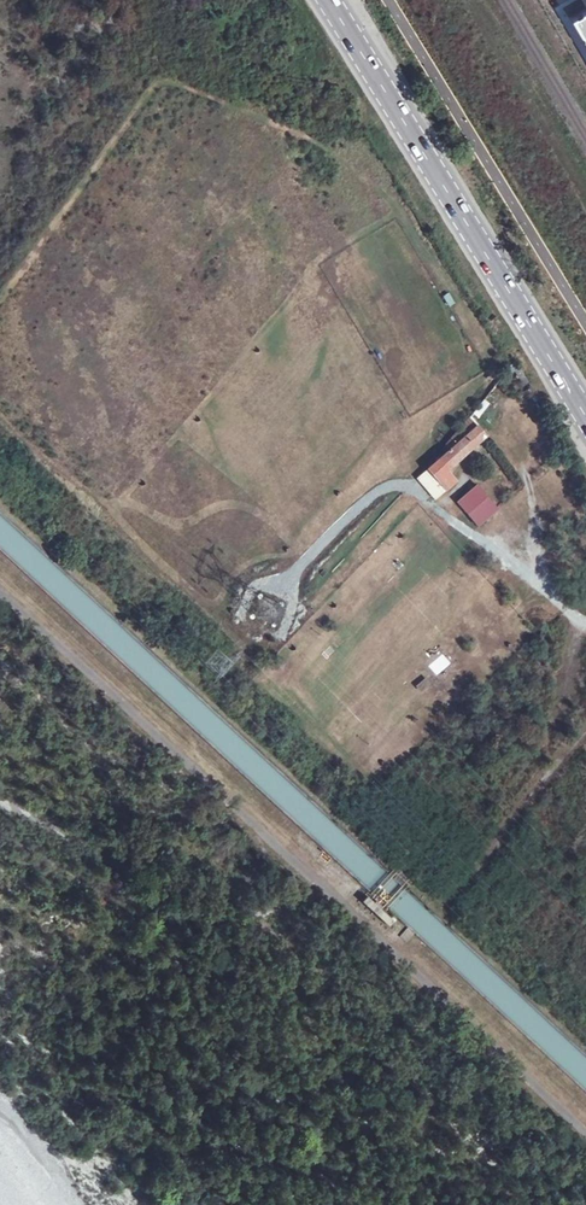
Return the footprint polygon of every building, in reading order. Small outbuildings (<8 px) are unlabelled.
[(582,16),(585,22),(585,0),(575,0),(582,16)] [(448,293),(441,298),(448,308),(455,303),(448,293)] [(438,459),(452,472),(487,435),(474,422),(438,459)] [(452,472),(438,459),(427,470),(453,493),(462,482),(452,472)] [(477,484),(457,501),(479,525),(498,508),(477,484)]
